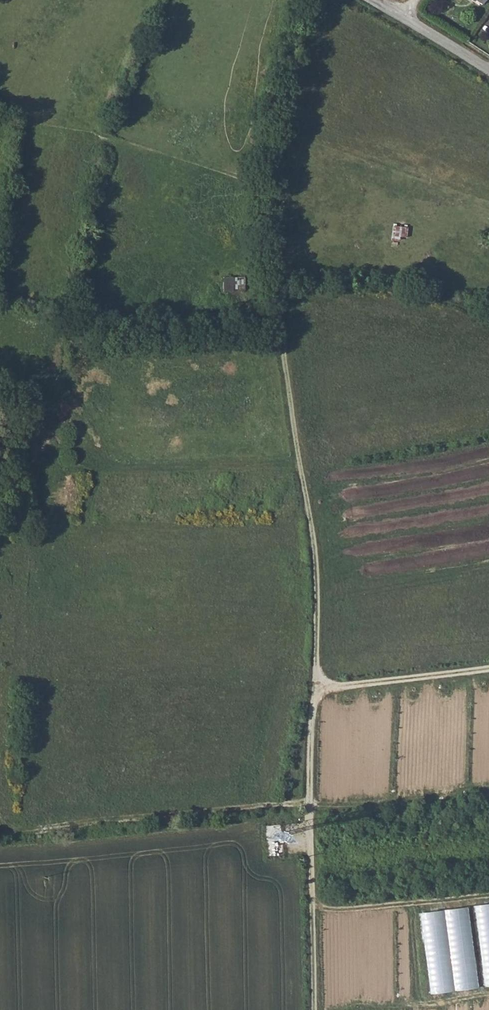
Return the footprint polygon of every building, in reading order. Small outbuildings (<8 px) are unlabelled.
[(240,278),(223,278),(223,294),(240,293),(240,278)]
